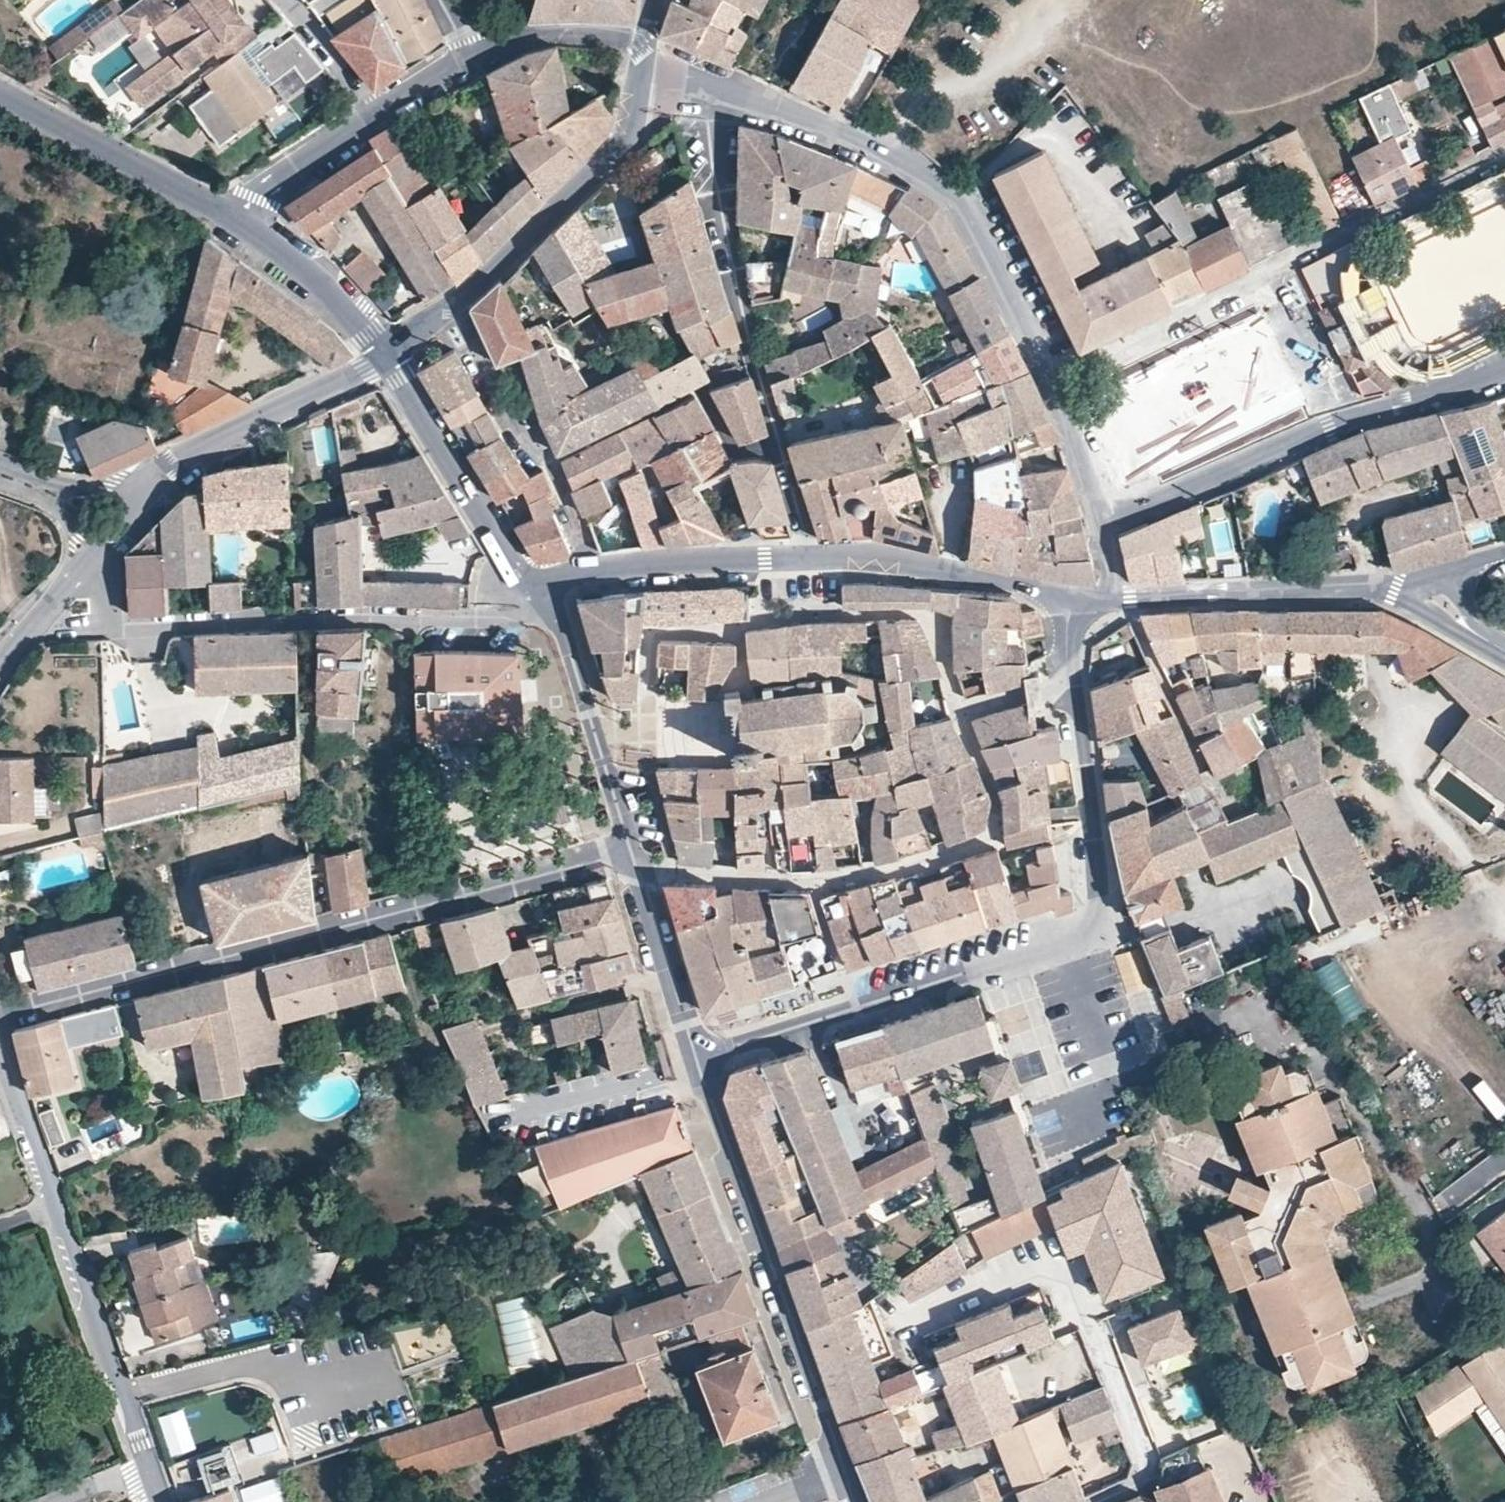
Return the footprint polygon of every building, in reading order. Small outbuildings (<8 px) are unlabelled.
[(125,8),(119,0),(111,0),(98,9),(108,21),(120,12),(125,8)] [(162,75),(178,77),(213,50),(222,61),(234,51),(237,49),(241,46),(255,36),(236,8),(218,7),(217,7),(212,0),(136,0),(126,8),(132,17),(132,27),(148,31),(154,27),(173,52),(164,59),(162,75)] [(230,0),(212,0),(217,7),(218,7),(236,8),(230,0)] [(408,65),(445,41),(428,7),(425,0),(374,0),(377,7),(408,65)] [(528,20),(578,17),(633,22),(637,0),(534,0),(528,20)] [(718,0),(702,0),(698,9),(676,0),(672,0),(660,34),(691,48),(718,0)] [(764,0),(718,0),(691,48),(730,64),(747,33),(736,27),(745,10),(756,15),(764,0)] [(892,51),(921,0),(837,0),(794,79),(835,102),(839,104),(872,39),(892,51)] [(408,65),(377,7),(332,36),(373,87),(408,65)] [(126,8),(125,8),(120,12),(132,27),(132,17),(126,8)] [(60,58),(108,21),(98,9),(51,45),(60,58)] [(1493,32),(1504,59),(1504,26),(1493,32)] [(255,36),(263,47),(250,56),(269,81),(293,64),(304,79),(322,66),(292,32),(273,45),(262,30),(255,36)] [(1473,107),(1491,99),(1504,92),(1504,59),(1493,32),(1447,54),(1473,107)] [(488,73),(510,144),(569,111),(556,46),(521,55),(488,73)] [(228,75),(246,61),(237,49),(234,51),(222,61),(219,63),(228,75)] [(140,106),(178,77),(162,75),(164,59),(126,87),(140,106)] [(219,63),(203,75),(212,87),(189,104),(219,144),(276,101),(246,61),(228,75),(219,63)] [(1388,86),(1395,99),(1417,89),(1409,73),(1387,83),(1388,86)] [(1396,193),(1432,175),(1425,160),(1410,167),(1395,138),(1410,130),(1395,99),(1388,86),(1387,83),(1359,96),(1381,143),(1373,147),(1396,193)] [(496,202),(518,221),(556,183),(595,142),(607,131),(611,112),(597,96),(569,111),(510,144),(510,145),(529,172),(513,186),(512,184),(496,202)] [(1473,107),(1491,146),(1504,139),(1504,113),(1499,116),(1491,99),(1473,107)] [(374,147),(408,203),(437,185),(398,122),(369,139),(374,147)] [(785,179),(776,133),(739,124),(737,221),(738,221),(794,232),(801,201),(797,200),(789,199),(785,179)] [(1283,157),(1318,231),(1340,221),(1295,127),(1253,148),(1262,167),(1283,157)] [(776,133),(785,179),(802,185),(797,200),(801,201),(826,206),(818,236),(817,254),(835,258),(845,209),(841,208),(848,188),(857,163),(810,146),(776,133)] [(1374,204),(1396,193),(1373,147),(1370,141),(1357,148),(1360,153),(1351,157),(1374,204)] [(408,203),(374,147),(287,205),(310,230),(362,195),(426,298),(456,280),(408,203)] [(1172,304),(1146,253),(1078,287),(1072,273),(1098,260),(1043,148),(993,173),(1079,350),(1172,304)] [(1458,162),(1475,154),(1472,149),(1455,157),(1458,162)] [(857,163),(848,188),(891,209),(907,187),(859,165),(857,163)] [(1348,268),(1349,277),(1350,284),(1352,294),(1339,301),(1349,321),(1359,340),(1373,333),(1401,372),(1405,374),(1410,376),(1415,378),(1421,379),(1426,380),(1430,380),(1431,372),(1438,372),(1442,372),(1446,371),(1450,369),(1454,367),(1504,342),(1504,319),(1445,349),(1441,350),(1436,351),(1431,352),(1426,351),(1421,350),(1418,348),(1414,346),(1411,343),(1408,340),(1380,288),(1378,282),(1377,277),(1377,271),(1377,265),(1379,260),(1382,254),(1385,250),(1390,246),(1504,189),(1504,167),(1503,168),(1386,227),(1378,231),(1371,237),(1365,244),(1358,240),(1353,248),(1350,257),(1348,268)] [(1229,224),(1248,265),(1295,242),(1263,174),(1217,197),(1229,224)] [(656,259),(711,245),(690,178),(670,191),(665,184),(646,196),(652,204),(640,211),(656,259)] [(959,358),(1007,332),(974,265),(950,222),(942,207),(910,183),(907,187),(891,209),(888,212),(890,215),(912,236),(916,232),(934,263),(950,293),(963,320),(969,331),(951,341),(959,358)] [(408,203),(456,280),(481,255),(467,233),(438,185),(437,185),(408,203)] [(1153,202),(1179,237),(1204,288),(1248,265),(1229,224),(1197,239),(1174,190),(1153,202)] [(787,260),(781,286),(808,291),(854,298),(862,263),(835,258),(817,254),(818,236),(826,206),(801,201),(794,232),(787,260)] [(467,233),(481,255),(518,221),(496,202),(489,210),(467,233)] [(572,234),(591,224),(581,206),(555,231),(564,245),(575,239),(572,234)] [(1154,249),(1177,238),(1166,223),(1146,234),(1154,249)] [(601,242),(591,224),(572,234),(575,239),(564,245),(585,280),(618,270),(615,264),(601,242)] [(585,280),(564,245),(555,231),(534,252),(573,314),(595,301),(583,281),(585,280)] [(1204,288),(1179,237),(1177,238),(1154,249),(1146,253),(1172,304),(1204,288)] [(207,379),(230,293),(239,260),(206,238),(177,346),(162,341),(147,395),(184,398),(169,412),(186,434),(251,402),(228,390),(207,379)] [(618,270),(585,280),(583,281),(595,301),(606,322),(608,322),(671,304),(679,327),(706,314),(710,320),(731,310),(711,245),(656,259),(618,270)] [(388,274),(363,249),(344,267),(367,292),(388,274)] [(239,260),(230,293),(330,364),(353,353),(338,333),(239,260)] [(778,298),(781,286),(787,260),(744,260),(752,303),(778,298)] [(866,307),(875,315),(881,266),(863,263),(862,263),(854,298),(858,300),(866,307)] [(1320,310),(1330,331),(1349,321),(1339,301),(1352,294),(1350,284),(1349,277),(1348,268),(1327,267),(1333,304),(1323,309),(1320,310)] [(497,364),(523,354),(535,350),(533,347),(502,285),(500,280),(499,281),(473,306),(472,307),(471,309),(497,364)] [(870,332),(886,325),(875,315),(866,307),(822,330),(825,339),(777,355),(765,362),(770,380),(789,373),(791,376),(872,335),(870,332)] [(694,352),(696,357),(712,348),(739,340),(731,310),(710,320),(706,314),(679,327),(694,352)] [(1330,331),(1339,350),(1359,340),(1349,321),(1330,331)] [(883,401),(884,403),(922,385),(924,384),(921,378),(908,356),(889,323),(886,325),(870,332),(872,335),(892,372),(874,381),(883,401)] [(985,387),(1029,370),(1007,332),(959,358),(921,378),(924,384),(922,385),(935,406),(985,387)] [(1359,340),(1339,350),(1350,370),(1363,364),(1389,391),(1401,372),(1373,333),(1359,340)] [(535,350),(523,354),(540,415),(577,394),(607,379),(601,368),(583,378),(573,362),(563,367),(557,355),(551,357),(546,342),(533,347),(535,350)] [(452,426),(487,410),(455,349),(418,370),(452,426)] [(708,379),(707,378),(696,357),(694,352),(660,369),(649,349),(630,358),(635,366),(636,366),(660,404),(708,379)] [(636,366),(635,366),(607,379),(577,394),(540,415),(542,420),(559,453),(660,404),(636,366)] [(713,389),(740,379),(736,368),(707,378),(708,379),(713,389)] [(1038,391),(1029,370),(985,387),(992,405),(1006,399),(1015,433),(1033,426),(1040,447),(1058,440),(1051,419),(1038,391)] [(789,373),(770,380),(777,400),(796,394),(791,376),(789,373)] [(740,379),(713,389),(741,442),(767,432),(750,376),(740,379)] [(895,420),(900,419),(925,409),(930,431),(958,421),(957,418),(992,405),(985,387),(935,406),(922,385),(884,403),(895,420)] [(365,406),(361,394),(332,407),(334,418),(365,406)] [(1468,484),(1504,469),(1504,436),(1499,421),(1504,419),(1504,395),(1488,401),(1479,403),(1440,412),(1468,484)] [(674,446),(713,428),(694,396),(654,415),(672,448),(674,446)] [(1006,399),(992,405),(957,418),(958,421),(970,450),(1014,433),(1015,433),(1006,399)] [(871,461),(878,479),(892,475),(885,446),(907,440),(900,419),(895,420),(884,403),(883,401),(875,405),(880,423),(789,443),(801,480),(833,472),(871,461)] [(76,422),(79,409),(61,404),(56,424),(66,427),(68,420),(76,422)] [(487,410),(452,426),(486,482),(520,463),(499,433),(487,410)] [(1448,477),(1451,493),(1470,487),(1468,484),(1440,412),(1384,425),(1365,430),(1346,438),(1302,458),(1320,502),(1371,482),(1438,458),(1446,478),(1448,477)] [(696,483),(674,446),(672,448),(654,415),(619,432),(636,460),(639,465),(653,458),(674,501),(699,489),(696,483)] [(147,427),(139,424),(116,419),(79,436),(96,475),(99,474),(157,448),(147,427)] [(969,450),(970,450),(958,421),(930,431),(938,460),(969,450)] [(731,465),(731,462),(713,428),(674,446),(696,483),(731,465)] [(636,460),(619,432),(561,460),(576,493),(585,514),(612,503),(601,477),(636,460)] [(892,475),(914,468),(915,468),(913,463),(907,440),(885,446),(892,475)] [(340,450),(343,464),(353,514),(360,513),(361,524),(379,524),(381,531),(382,535),(438,521),(447,537),(471,531),(423,454),(386,465),(357,470),(353,448),(340,450)] [(753,459),(731,462),(731,465),(751,524),(753,523),(762,538),(789,537),(791,536),(792,535),(788,518),(780,492),(771,461),(753,459)] [(204,475),(206,525),(291,521),(287,460),(230,467),(204,475)] [(846,538),(871,536),(875,502),(885,500),(878,479),(871,461),(833,472),(846,538)] [(520,463),(486,482),(498,501),(523,488),(528,501),(535,518),(536,518),(553,511),(561,508),(544,469),(529,476),(520,463)] [(295,589),(296,606),(366,603),(413,604),(411,581),(361,581),(361,524),(360,513),(353,514),(343,464),(330,466),(333,487),(344,486),(347,507),(341,508),(342,517),(315,523),(318,579),(294,579),(295,589)] [(1019,475),(1028,505),(1050,500),(1054,518),(1080,513),(1067,467),(1019,475)] [(875,502),(871,536),(922,549),(939,553),(933,531),(912,523),(897,516),(887,503),(923,495),(914,468),(892,475),(878,479),(885,500),(875,502)] [(1451,493),(1450,493),(1451,499),(1454,499),(1461,525),(1504,509),(1504,469),(1468,484),(1470,487),(1451,493)] [(660,529),(654,511),(642,472),(620,482),(632,516),(590,526),(601,552),(654,546),(666,544),(660,529)] [(846,538),(833,472),(801,480),(820,540),(846,538)] [(210,584),(209,566),(206,525),(204,475),(162,518),(165,585),(210,584)] [(699,489),(674,501),(692,541),(723,536),(699,489)] [(1387,549),(1461,525),(1454,499),(1451,499),(1384,517),(1381,525),(1387,549)] [(1014,509),(1013,570),(1039,576),(1055,580),(1096,583),(1080,513),(1054,518),(1050,500),(1028,505),(1014,509)] [(674,501),(654,511),(660,529),(666,544),(692,541),(674,501)] [(1196,509),(1199,524),(1219,515),(1216,501),(1196,509)] [(1202,539),(1199,524),(1196,509),(1147,529),(1146,528),(1118,539),(1128,586),(1158,585),(1158,587),(1184,586),(1177,547),(1202,539)] [(536,518),(535,518),(514,526),(536,562),(566,558),(571,551),(553,511),(536,518)] [(165,585),(162,518),(126,555),(128,613),(166,611),(165,585)] [(1468,551),(1461,525),(1387,549),(1391,566),(1392,571),(1394,572),(1468,551)] [(241,609),(240,580),(212,581),(211,566),(209,566),(210,584),(211,610),(241,609)] [(461,584),(411,581),(413,604),(470,609),(468,587),(461,584)] [(929,606),(930,588),(870,582),(841,583),(843,608),(929,606)] [(721,589),(719,619),(748,617),(748,588),(721,589)] [(930,588),(929,606),(953,613),(953,618),(958,590),(930,588)] [(282,607),(296,606),(295,589),(281,590),(282,607)] [(670,622),(719,619),(721,589),(644,592),(641,620),(670,622)] [(958,590),(953,618),(954,621),(1020,626),(1021,638),(1043,635),(1041,616),(1035,609),(1020,611),(1019,600),(1011,595),(958,590)] [(641,620),(644,592),(637,592),(623,594),(628,644),(640,643),(641,620)] [(628,644),(623,594),(578,600),(586,629),(595,656),(600,673),(623,672),(623,664),(625,662),(625,644),(628,644)] [(1200,649),(1192,610),(1168,612),(1173,636),(1174,636),(1180,658),(1180,659),(1189,657),(1194,674),(1206,672),(1200,649)] [(1212,610),(1192,610),(1200,649),(1214,648),(1212,610)] [(1242,648),(1239,610),(1212,610),(1214,648),(1215,649),(1225,669),(1238,668),(1237,665),(1237,648),(1242,648)] [(1257,648),(1257,611),(1239,610),(1242,648),(1237,648),(1237,665),(1262,664),(1261,649),(1257,648)] [(1287,647),(1286,610),(1257,611),(1257,648),(1261,649),(1287,647)] [(1286,610),(1287,647),(1289,679),(1291,679),(1314,675),(1313,649),(1365,649),(1398,649),(1409,679),(1431,667),(1473,711),(1477,714),(1491,708),(1504,702),(1504,676),(1475,659),(1441,639),(1423,629),(1421,628),(1382,610),(1372,610),(1286,610)] [(1173,636),(1168,612),(1140,614),(1162,664),(1180,659),(1180,658),(1174,636),(1173,636)] [(886,680),(908,678),(941,675),(919,620),(878,621),(880,637),(886,680)] [(842,674),(842,672),(840,638),(866,638),(880,637),(878,621),(808,622),(787,624),(790,676),(790,679),(842,674)] [(980,667),(1027,660),(1025,648),(1021,638),(1020,626),(954,621),(955,671),(980,667)] [(790,676),(787,624),(746,630),(751,678),(751,681),(761,679),(790,676)] [(1130,625),(1092,649),(1092,663),(1136,638),(1130,625)] [(318,629),(317,716),(342,719),(344,719),(346,718),(347,717),(348,716),(348,715),(348,713),(348,712),(355,713),(358,714),(360,689),(361,670),(372,671),(374,648),(364,647),(366,628),(318,629)] [(297,631),(237,633),(239,688),(298,686),(297,631)] [(239,688),(237,633),(195,635),(196,690),(239,688)] [(875,679),(879,681),(886,680),(880,637),(866,638),(869,677),(875,679)] [(869,677),(866,638),(840,638),(842,672),(869,677)] [(696,642),(660,641),(658,663),(690,665),(688,687),(680,687),(679,696),(715,698),(720,684),(731,664),(735,663),(734,644),(696,642)] [(1029,675),(1035,674),(1047,660),(1046,650),(1025,648),(1027,660),(1029,675)] [(522,727),(519,691),(517,653),(414,650),(419,738),(522,727)] [(965,698),(1023,681),(1023,676),(1029,675),(1027,660),(980,667),(984,684),(962,688),(965,698)] [(1150,721),(1175,712),(1172,704),(1149,665),(1127,673),(1150,721)] [(1204,713),(1195,690),(1192,684),(1184,668),(1166,672),(1182,704),(1190,721),(1204,713)] [(623,672),(600,673),(609,696),(636,697),(638,671),(630,671),(623,672)] [(876,703),(875,679),(869,677),(842,672),(842,674),(790,679),(790,681),(762,684),(763,694),(741,697),(739,690),(736,691),(724,692),(725,708),(734,707),(735,723),(737,740),(733,740),(734,759),(759,757),(759,760),(831,753),(831,751),(839,751),(837,740),(851,738),(854,744),(864,739),(859,729),(866,717),(878,716),(876,703)] [(1138,726),(1150,721),(1127,673),(1091,687),(1099,742),(1138,726)] [(1035,674),(1029,675),(1023,676),(1023,681),(1025,693),(1027,703),(1028,713),(1034,713),(1044,711),(1044,710),(1041,691),(1038,674),(1035,674)] [(1316,697),(1314,675),(1291,679),(1296,700),(1316,697)] [(790,681),(790,679),(790,676),(761,679),(762,684),(790,681)] [(763,694),(762,684),(761,679),(751,681),(751,678),(737,679),(736,691),(739,690),(741,697),(763,694)] [(919,774),(955,763),(972,758),(949,718),(949,717),(913,725),(908,678),(886,680),(879,681),(892,745),(910,740),(919,774)] [(1226,687),(1243,715),(1266,703),(1257,681),(1237,685),(1226,687)] [(1222,729),(1211,688),(1209,685),(1195,690),(1204,713),(1190,721),(1199,741),(1222,729)] [(1281,795),(1268,747),(1266,748),(1243,715),(1226,687),(1211,688),(1222,729),(1233,745),(1241,762),(1256,756),(1267,801),(1281,795)] [(1491,708),(1504,727),(1504,702),(1491,708)] [(1028,713),(1027,703),(971,720),(982,746),(1033,732),(1035,741),(1057,738),(1056,726),(1037,729),(1034,713),(1028,713)] [(1298,788),(1322,778),(1317,711),(1301,713),(1304,731),(1283,741),(1298,788)] [(1473,711),(1443,751),(1504,797),(1504,734),(1477,714),(1473,711)] [(352,749),(355,713),(348,712),(348,713),(348,715),(348,716),(347,717),(346,718),(344,719),(342,719),(317,716),(317,757),(352,749)] [(1178,790),(1202,781),(1196,763),(1175,712),(1150,721),(1138,726),(1173,792),(1178,790)] [(104,812),(104,830),(301,781),(299,724),(280,729),(281,743),(220,757),(215,732),(199,735),(200,746),(120,761),(119,755),(104,757),(104,807),(104,812)] [(1233,745),(1222,729),(1199,741),(1214,776),(1241,764),(1241,762),(1233,745)] [(1033,732),(982,746),(992,769),(1003,800),(1004,831),(1013,828),(1045,815),(1047,822),(1083,819),(1081,804),(1048,807),(1041,761),(1059,758),(1057,738),(1035,741),(1033,732)] [(891,766),(894,789),(899,814),(891,816),(892,836),(899,856),(932,847),(914,805),(933,799),(948,842),(967,834),(955,763),(919,774),(910,740),(892,745),(885,747),(891,766)] [(1298,788),(1283,741),(1282,740),(1268,747),(1281,795),(1298,788)] [(850,792),(850,796),(860,795),(877,792),(894,789),(891,766),(885,747),(861,754),(832,758),(839,793),(850,792)] [(104,807),(104,757),(103,754),(93,755),(93,807),(104,807)] [(955,763),(967,834),(983,828),(989,801),(972,758),(955,763)] [(780,761),(780,763),(787,836),(789,847),(808,845),(810,869),(817,869),(811,796),(805,760),(786,761),(780,761)] [(37,823),(36,762),(0,762),(0,824),(37,823)] [(787,836),(780,763),(735,767),(732,767),(733,787),(765,784),(768,807),(771,834),(771,839),(778,837),(781,848),(775,849),(777,870),(791,871),(789,847),(787,836)] [(699,800),(699,767),(657,768),(665,799),(699,800)] [(733,787),(732,767),(699,767),(699,800),(699,810),(734,810),(733,787)] [(1323,777),(1322,778),(1298,788),(1281,795),(1283,798),(1304,844),(1311,859),(1352,841),(1323,777)] [(1108,817),(1146,802),(1137,778),(1103,779),(1108,817)] [(1202,781),(1178,790),(1184,803),(1197,830),(1225,816),(1215,793),(1202,781)] [(765,784),(733,787),(734,810),(735,836),(764,835),(765,829),(764,820),(757,820),(756,808),(768,807),(765,784)] [(894,789),(877,792),(872,816),(872,842),(875,862),(899,856),(892,836),(891,816),(899,814),(894,789)] [(811,796),(817,869),(835,867),(831,844),(858,839),(850,796),(850,792),(839,793),(811,796)] [(1197,830),(1184,803),(1148,821),(1146,804),(1146,802),(1108,817),(1119,865),(1124,890),(1135,920),(1163,910),(1164,909),(1184,901),(1173,872),(1208,857),(1215,881),(1304,844),(1283,798),(1267,804),(1227,821),(1225,816),(1197,830)] [(699,810),(699,800),(665,799),(674,835),(701,838),(700,816),(699,810)] [(102,831),(104,830),(104,812),(75,819),(79,836),(102,831)] [(701,838),(703,838),(714,837),(712,815),(700,816),(701,838)] [(1021,843),(1050,836),(1047,822),(1045,815),(1013,828),(1004,831),(1004,832),(1008,847),(1021,843)] [(714,840),(703,838),(701,838),(674,835),(680,863),(711,866),(714,840)] [(763,851),(764,835),(735,836),(738,868),(764,870),(763,851)] [(1023,849),(1025,848),(1035,846),(1050,842),(1050,836),(1021,843),(1023,849)] [(1370,880),(1352,841),(1311,859),(1341,924),(1398,902),(1392,888),(1384,891),(1378,876),(1370,880)] [(1050,842),(1035,846),(1038,859),(1028,861),(1026,854),(1018,853),(1012,855),(1015,868),(1018,870),(1028,868),(1032,886),(1010,893),(1018,915),(1055,904),(1057,913),(1073,908),(1071,894),(1070,891),(1058,893),(1054,862),(1050,842)] [(791,871),(810,869),(808,845),(789,847),(791,871)] [(327,854),(334,911),(369,903),(360,846),(327,854)] [(1035,846),(1025,848),(1026,854),(1028,861),(1038,859),(1035,846)] [(988,879),(1005,874),(1000,859),(997,849),(964,859),(971,883),(988,879)] [(309,852),(203,881),(218,942),(316,917),(309,852)] [(971,883),(964,859),(940,866),(941,871),(918,878),(917,873),(895,880),(905,906),(919,942),(921,946),(984,926),(971,883)] [(1018,915),(1010,893),(1005,874),(988,879),(1001,921),(1018,915)] [(552,891),(557,908),(611,896),(605,877),(552,891)] [(905,906),(895,880),(894,878),(871,884),(882,914),(905,906)] [(1001,921),(988,879),(971,883),(984,926),(1001,921)] [(717,911),(716,895),(715,885),(665,883),(678,925),(717,911)] [(882,914),(871,884),(846,890),(853,910),(828,918),(847,968),(874,959),(896,953),(896,950),(882,914)] [(736,918),(773,912),(767,889),(732,889),(733,892),(736,918)] [(773,912),(779,939),(799,934),(788,890),(767,889),(773,912)] [(799,934),(805,933),(820,929),(809,890),(788,890),(799,934)] [(746,943),(746,945),(779,939),(773,912),(736,918),(733,892),(724,894),(731,946),(746,943)] [(731,946),(724,894),(716,895),(717,911),(678,925),(694,975),(705,1012),(760,994),(749,956),(746,945),(746,943),(731,946)] [(563,927),(566,926),(617,915),(611,896),(557,908),(563,927)] [(464,914),(481,962),(498,957),(497,956),(512,951),(510,949),(496,906),(464,914)] [(919,942),(905,906),(882,914),(896,950),(919,942)] [(1135,920),(1142,937),(1170,927),(1163,910),(1135,920)] [(13,949),(24,992),(137,963),(123,911),(24,937),(26,945),(13,949)] [(481,962),(464,914),(441,920),(457,969),(481,962)] [(562,961),(627,948),(617,915),(566,926),(569,937),(554,940),(552,930),(528,936),(531,945),(539,966),(555,963),(562,961)] [(423,924),(416,925),(414,927),(420,947),(430,945),(423,924)] [(1170,927),(1142,937),(1152,961),(1165,993),(1177,988),(1192,982),(1213,974),(1224,970),(1210,935),(1178,948),(1170,927)] [(325,949),(338,1001),(360,996),(404,984),(388,933),(325,949)] [(539,966),(531,945),(510,949),(512,951),(497,956),(498,957),(517,1004),(549,995),(539,966)] [(630,957),(627,948),(562,961),(567,985),(620,974),(619,968),(626,966),(631,962),(630,957)] [(749,956),(760,994),(794,984),(786,961),(782,948),(749,956)] [(338,1001),(325,949),(296,956),(288,958),(301,1011),(338,1001)] [(301,1011),(288,958),(265,965),(278,1017),(301,1011)] [(555,963),(539,966),(549,995),(562,993),(555,963)] [(1345,1026),(1365,1014),(1337,963),(1316,974),(1345,1026)] [(278,1024),(279,1023),(278,1017),(265,965),(224,975),(233,1027),(269,1019),(270,1020),(271,1022),(272,1022),(273,1023),(275,1023),(277,1024),(278,1024)] [(240,1064),(233,1027),(224,975),(176,987),(135,998),(147,1046),(192,1036),(203,1095),(238,1089),(245,1088),(240,1064)] [(1191,1023),(1177,988),(1165,993),(1160,995),(1174,1030),(1191,1023)] [(984,1018),(976,993),(946,1004),(962,1053),(993,1043),(984,1018)] [(614,1069),(645,1062),(628,998),(595,1006),(582,1009),(550,1016),(551,1019),(528,1025),(534,1047),(557,1039),(603,1025),(610,1052),(597,1056),(601,1073),(614,1069)] [(428,1004),(430,1011),(437,1009),(435,1002),(428,1004)] [(111,1026),(106,1006),(80,1013),(85,1032),(111,1026)] [(932,1008),(882,1025),(899,1072),(899,1074),(918,1068),(931,1064),(948,1058),(932,1008)] [(998,1060),(1009,1057),(995,1015),(984,1018),(993,1043),(998,1060)] [(475,1017),(442,1027),(447,1039),(459,1068),(473,1103),(492,1100),(507,1096),(493,1062),(487,1046),(475,1017)] [(59,1018),(38,1023),(14,1029),(30,1094),(75,1083),(59,1018)] [(288,1058),(285,1047),(279,1023),(278,1024),(277,1024),(275,1023),(273,1023),(272,1022),(271,1022),(270,1020),(269,1019),(233,1027),(240,1064),(288,1058)] [(886,1076),(899,1072),(882,1025),(834,1040),(849,1087),(853,1086),(886,1076)] [(285,1047),(288,1058),(299,1057),(296,1045),(285,1047)] [(868,1202),(854,1169),(805,1049),(760,1063),(776,1103),(795,1149),(805,1173),(819,1208),(825,1223),(840,1216),(855,1208),(862,1205),(868,1202)] [(356,1063),(354,1050),(342,1052),(343,1064),(356,1063)] [(1006,1091),(1019,1087),(1009,1057),(998,1060),(979,1067),(990,1096),(1006,1091)] [(1244,1074),(1246,1080),(1283,1066),(1280,1059),(1244,1074)] [(776,1103),(760,1063),(730,1073),(725,1095),(751,1170),(782,1155),(763,1108),(776,1103)] [(935,1075),(931,1064),(918,1068),(899,1074),(904,1085),(935,1075)] [(1340,1095),(1321,1103),(1316,1105),(1302,1070),(1302,1069),(1293,1066),(1284,1070),(1283,1066),(1246,1080),(1248,1084),(1236,1088),(1233,1096),(1235,1098),(1262,1167),(1269,1183),(1267,1186),(1250,1178),(1240,1197),(1256,1205),(1255,1210),(1237,1216),(1202,1230),(1214,1261),(1220,1259),(1223,1266),(1230,1284),(1244,1279),(1249,1276),(1284,1364),(1278,1366),(1277,1367),(1282,1379),(1291,1384),(1294,1382),(1314,1374),(1316,1380),(1316,1382),(1340,1373),(1340,1371),(1337,1364),(1357,1356),(1361,1355),(1364,1346),(1359,1333),(1357,1334),(1352,1336),(1311,1235),(1326,1207),(1357,1194),(1359,1200),(1360,1201),(1372,1197),(1376,1188),(1363,1156),(1359,1158),(1356,1150),(1350,1132),(1354,1131),(1340,1095)] [(1307,1068),(1302,1070),(1316,1105),(1321,1103),(1307,1068)] [(899,1074),(899,1072),(886,1076),(893,1093),(905,1089),(899,1074)] [(935,1075),(904,1085),(906,1092),(935,1082),(937,1082),(935,1075)] [(893,1093),(886,1076),(853,1086),(858,1103),(893,1093)] [(935,1082),(906,1092),(923,1135),(924,1137),(939,1133),(945,1131),(951,1129),(935,1082)] [(1014,1108),(1022,1132),(1033,1129),(1019,1087),(1006,1091),(1012,1108),(1014,1108)] [(1257,1169),(1262,1167),(1235,1098),(1229,1099),(1257,1169)] [(492,1100),(473,1103),(492,1138),(499,1136),(508,1133),(492,1100)] [(633,1106),(636,1115),(646,1113),(643,1103),(633,1106)] [(623,1179),(693,1149),(675,1105),(646,1113),(549,1141),(539,1143),(508,1152),(542,1213),(623,1179)] [(996,1192),(1003,1214),(1043,1195),(1022,1132),(1014,1108),(1012,1108),(973,1122),(996,1192)] [(1355,1130),(1354,1131),(1350,1132),(1356,1150),(1362,1148),(1355,1130)] [(537,1133),(539,1143),(549,1141),(546,1131),(537,1133)] [(969,1201),(945,1131),(939,1133),(924,1137),(932,1157),(936,1169),(961,1233),(970,1229),(1003,1214),(996,1192),(969,1201)] [(1126,1140),(1131,1154),(1156,1147),(1152,1132),(1137,1137),(1126,1140)] [(936,1169),(932,1157),(924,1137),(923,1135),(854,1169),(868,1202),(877,1197),(936,1169)] [(1117,1145),(1124,1161),(1131,1154),(1126,1140),(1117,1145)] [(1117,1145),(1082,1161),(1089,1176),(1124,1161),(1117,1145)] [(693,1149),(623,1179),(631,1198),(649,1190),(690,1287),(742,1268),(693,1149)] [(825,1223),(819,1208),(805,1212),(792,1179),(805,1173),(795,1149),(782,1155),(751,1170),(756,1184),(778,1243),(806,1231),(816,1227),(820,1225),(825,1223)] [(1174,1277),(1128,1168),(1069,1193),(1072,1200),(1055,1208),(1079,1266),(1096,1259),(1114,1302),(1174,1277)] [(1235,1194),(1240,1197),(1250,1178),(1245,1174),(1235,1194)] [(1334,1210),(1359,1200),(1357,1194),(1326,1207),(1311,1235),(1352,1336),(1357,1334),(1319,1237),(1334,1210)] [(1056,1222),(1043,1195),(1003,1214),(970,1229),(983,1257),(1056,1222)] [(840,1216),(825,1223),(820,1225),(816,1227),(806,1231),(778,1243),(791,1280),(807,1326),(842,1312),(850,1309),(855,1307),(860,1304),(852,1284),(851,1281),(831,1230),(851,1230),(873,1222),(862,1205),(855,1208),(840,1216)] [(1199,1224),(1202,1230),(1237,1216),(1235,1210),(1199,1224)] [(1477,1233),(1504,1270),(1504,1211),(1477,1233)] [(141,1300),(190,1283),(182,1260),(193,1256),(187,1237),(157,1247),(156,1243),(137,1249),(145,1272),(133,1277),(141,1300)] [(966,1268),(952,1239),(896,1279),(907,1299),(966,1268)] [(316,1309),(340,1249),(301,1254),(290,1299),(316,1309)] [(1224,1286),(1230,1284),(1223,1266),(1217,1268),(1224,1286)] [(707,1332),(740,1321),(757,1316),(743,1279),(745,1277),(742,1268),(690,1287),(614,1312),(628,1357),(656,1348),(707,1332)] [(1244,1279),(1278,1366),(1284,1364),(1249,1276),(1244,1279)] [(190,1283),(141,1300),(155,1341),(191,1328),(190,1326),(217,1317),(203,1278),(190,1283)] [(1041,1289),(1036,1291),(1041,1305),(1046,1302),(1041,1289)] [(1041,1305),(1036,1291),(992,1308),(997,1321),(993,1323),(995,1330),(992,1331),(997,1346),(1021,1337),(1026,1348),(1047,1340),(1053,1337),(1041,1305)] [(919,1384),(913,1370),(911,1366),(878,1381),(870,1361),(893,1352),(871,1297),(860,1304),(855,1307),(850,1309),(842,1312),(807,1326),(815,1349),(840,1421),(888,1405),(922,1391),(919,1384)] [(563,1320),(585,1372),(628,1357),(614,1312),(592,1306),(591,1306),(563,1320)] [(992,1308),(971,1315),(977,1329),(981,1327),(984,1334),(987,1333),(993,1348),(997,1346),(992,1331),(995,1330),(993,1323),(997,1321),(992,1308)] [(459,1351),(447,1314),(395,1331),(407,1367),(459,1351)] [(977,1329),(971,1315),(928,1332),(933,1346),(946,1379),(965,1372),(974,1368),(969,1356),(993,1348),(987,1333),(984,1334),(981,1327),(977,1329)] [(1145,1370),(1211,1344),(1202,1323),(1186,1329),(1180,1315),(1131,1335),(1145,1370)] [(550,1327),(570,1376),(585,1372),(563,1320),(550,1327)] [(740,1321),(707,1332),(716,1359),(697,1366),(723,1437),(779,1415),(752,1346),(750,1346),(740,1321)] [(927,1348),(933,1346),(928,1332),(922,1334),(927,1348)] [(1496,1339),(1494,1337),(1477,1348),(1484,1359),(1472,1367),(1465,1357),(1414,1392),(1417,1399),(1422,1409),(1430,1404),(1442,1421),(1483,1392),(1504,1424),(1504,1352),(1496,1339)] [(585,1372),(570,1376),(480,1405),(469,1409),(424,1423),(368,1441),(372,1452),(384,1489),(672,1391),(656,1348),(628,1357),(585,1372)] [(1477,1348),(1465,1357),(1472,1367),(1484,1359),(1477,1348)] [(965,1372),(946,1379),(942,1381),(943,1382),(959,1423),(931,1433),(936,1448),(947,1446),(965,1441),(991,1430),(1018,1418),(1003,1382),(998,1371),(1016,1364),(1011,1353),(974,1368),(965,1372)] [(1360,1363),(1357,1356),(1337,1364),(1340,1371),(1360,1363)] [(1058,1366),(1003,1382),(1018,1418),(1049,1406),(1058,1402),(1071,1398),(1058,1366)] [(919,1367),(913,1370),(919,1384),(925,1381),(919,1367)] [(1296,1388),(1316,1380),(1314,1374),(1294,1382),(1296,1388)] [(1071,1398),(1058,1402),(1073,1441),(1100,1430),(1109,1452),(1126,1445),(1102,1385),(1071,1398)] [(469,1409),(480,1405),(477,1393),(465,1397),(469,1409)] [(1430,1429),(1442,1421),(1430,1404),(1422,1409),(1430,1429)] [(855,1459),(904,1442),(888,1405),(840,1421),(855,1459)] [(1049,1406),(1018,1418),(991,1430),(1014,1488),(1071,1463),(1049,1406)] [(163,1417),(171,1458),(196,1454),(189,1413),(163,1417)] [(372,1452),(368,1441),(349,1448),(352,1458),(372,1452)] [(924,1498),(909,1455),(904,1442),(855,1459),(857,1463),(872,1501),(926,1501),(924,1498)] [(222,1446),(202,1453),(211,1480),(231,1474),(222,1446)] [(1071,1463),(1014,1488),(1020,1501),(1071,1501),(1084,1496),(1071,1463)] [(1161,1501),(1223,1501),(1208,1466),(1167,1482),(1163,1484),(1155,1488),(1161,1501)] [(974,1476),(983,1501),(994,1501),(997,1500),(1000,1499),(987,1470),(974,1476)] [(231,1474),(211,1480),(215,1492),(228,1487),(235,1485),(231,1474)] [(974,1476),(924,1498),(926,1501),(983,1501),(974,1476)] [(283,1480),(244,1489),(247,1501),(288,1501),(283,1480)] [(733,1501),(740,1501),(758,1496),(752,1480),(728,1489),(733,1501)] [(228,1487),(215,1492),(185,1501),(233,1501),(228,1487)]
